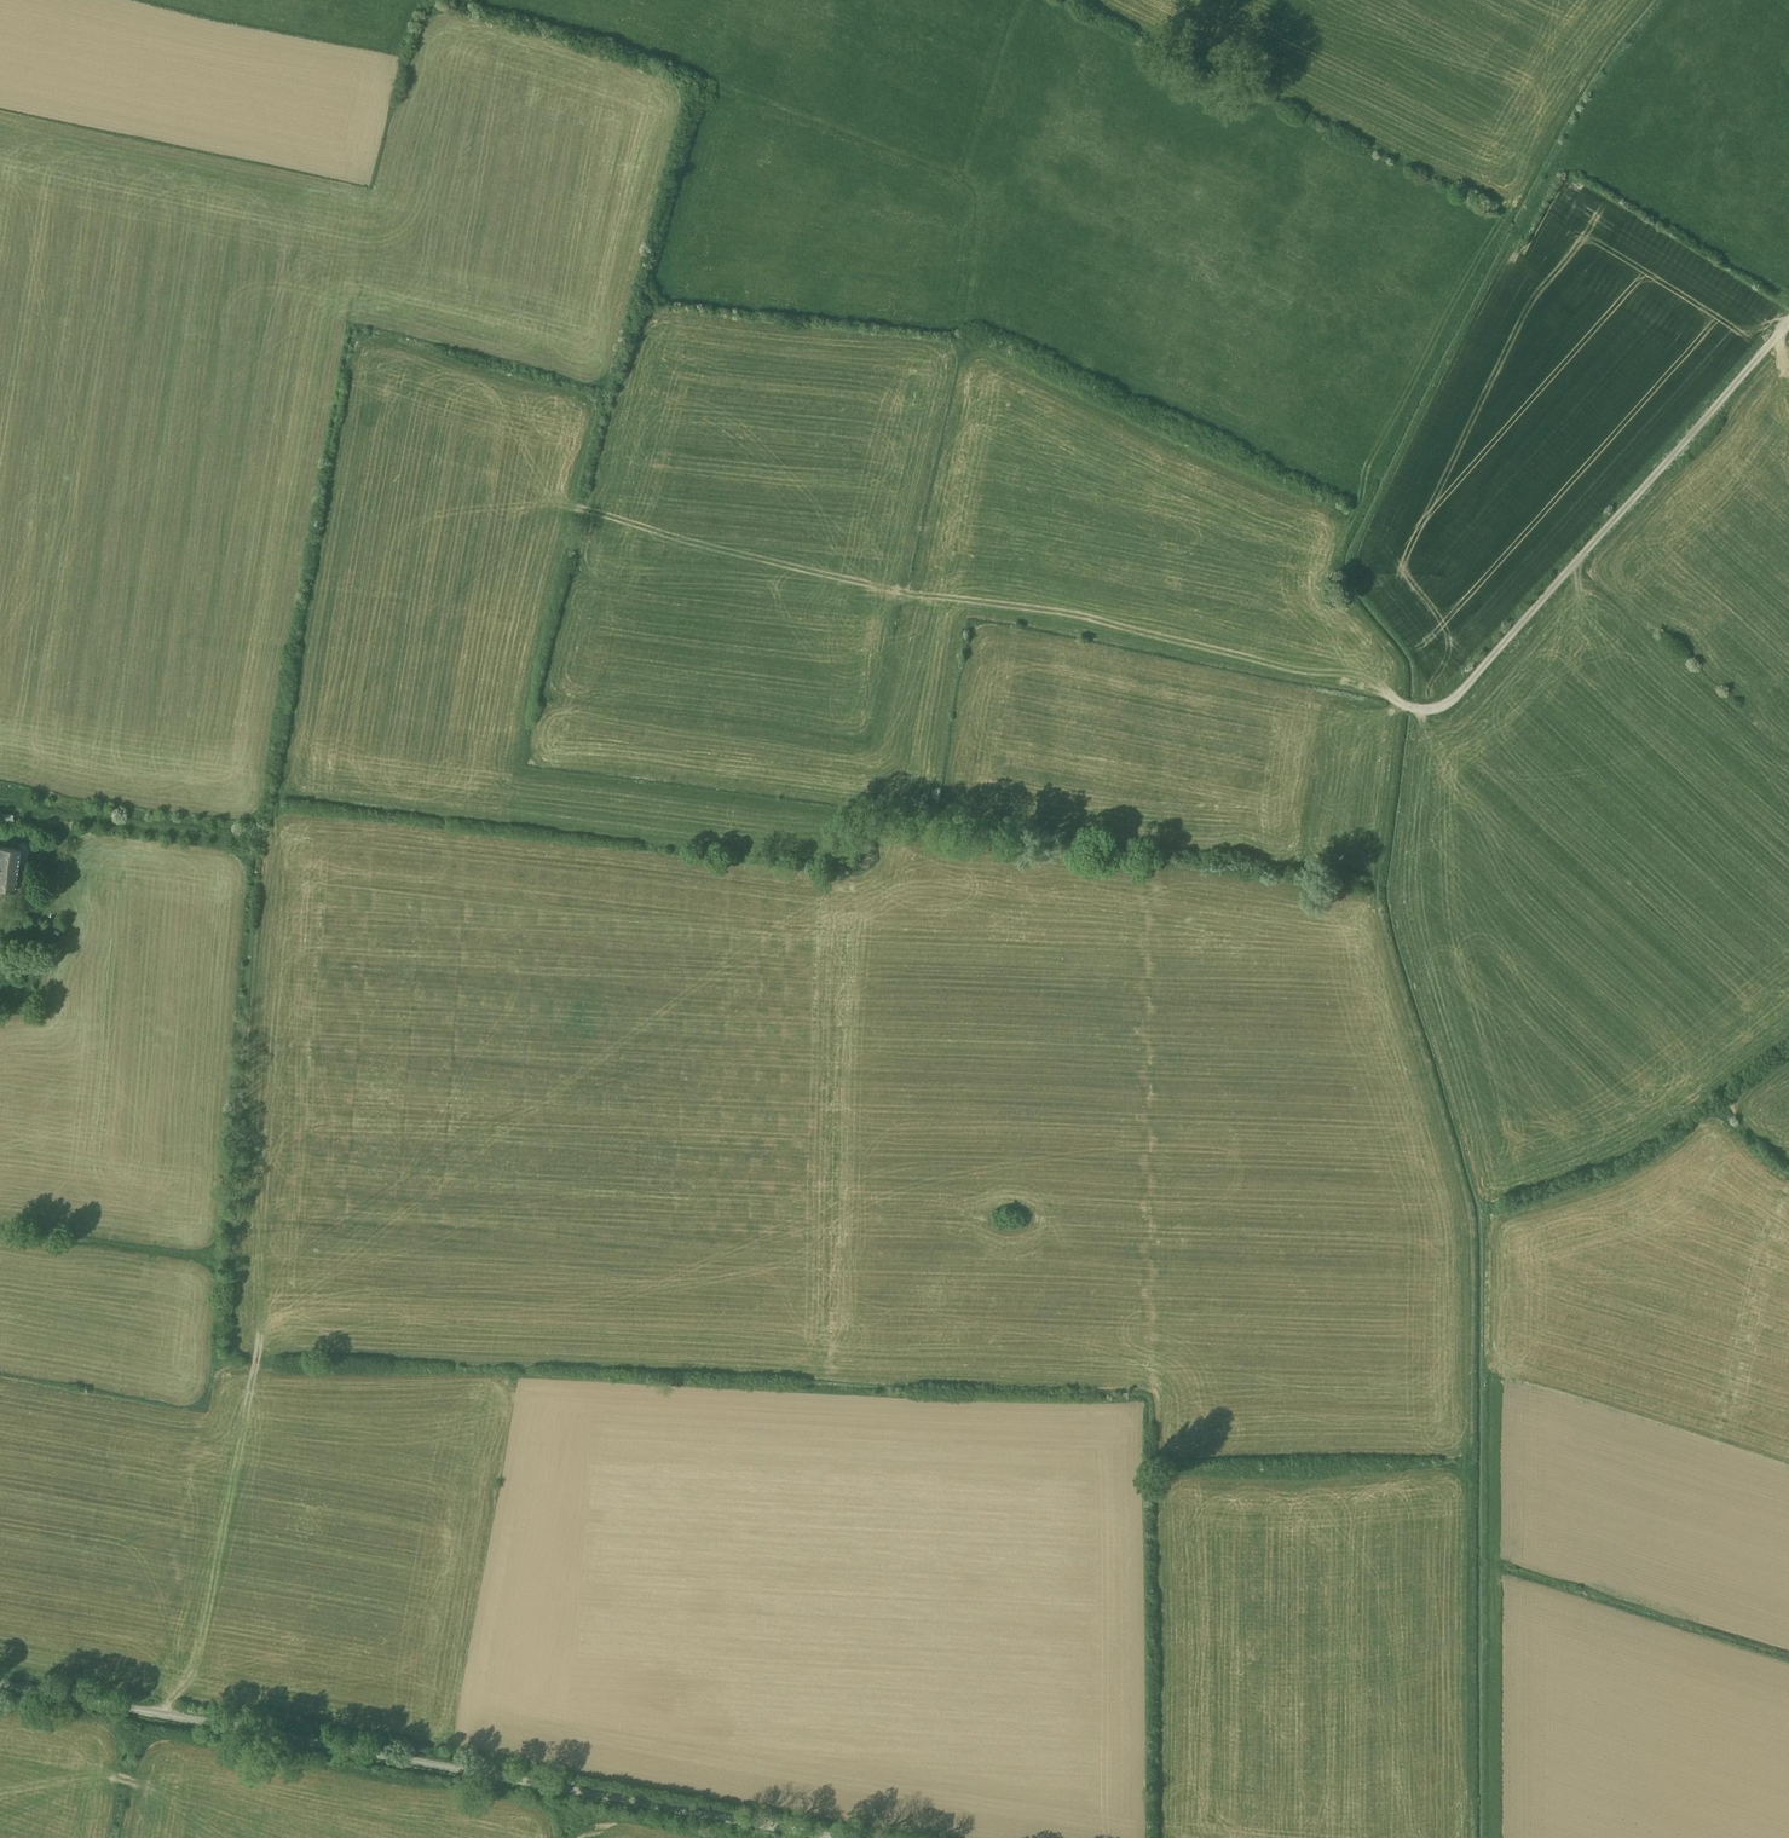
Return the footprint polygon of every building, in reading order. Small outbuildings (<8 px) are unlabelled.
[(0,814),(0,825),(12,826),(13,815),(0,814)] [(0,845),(0,887),(14,889),(20,848),(0,845)]
